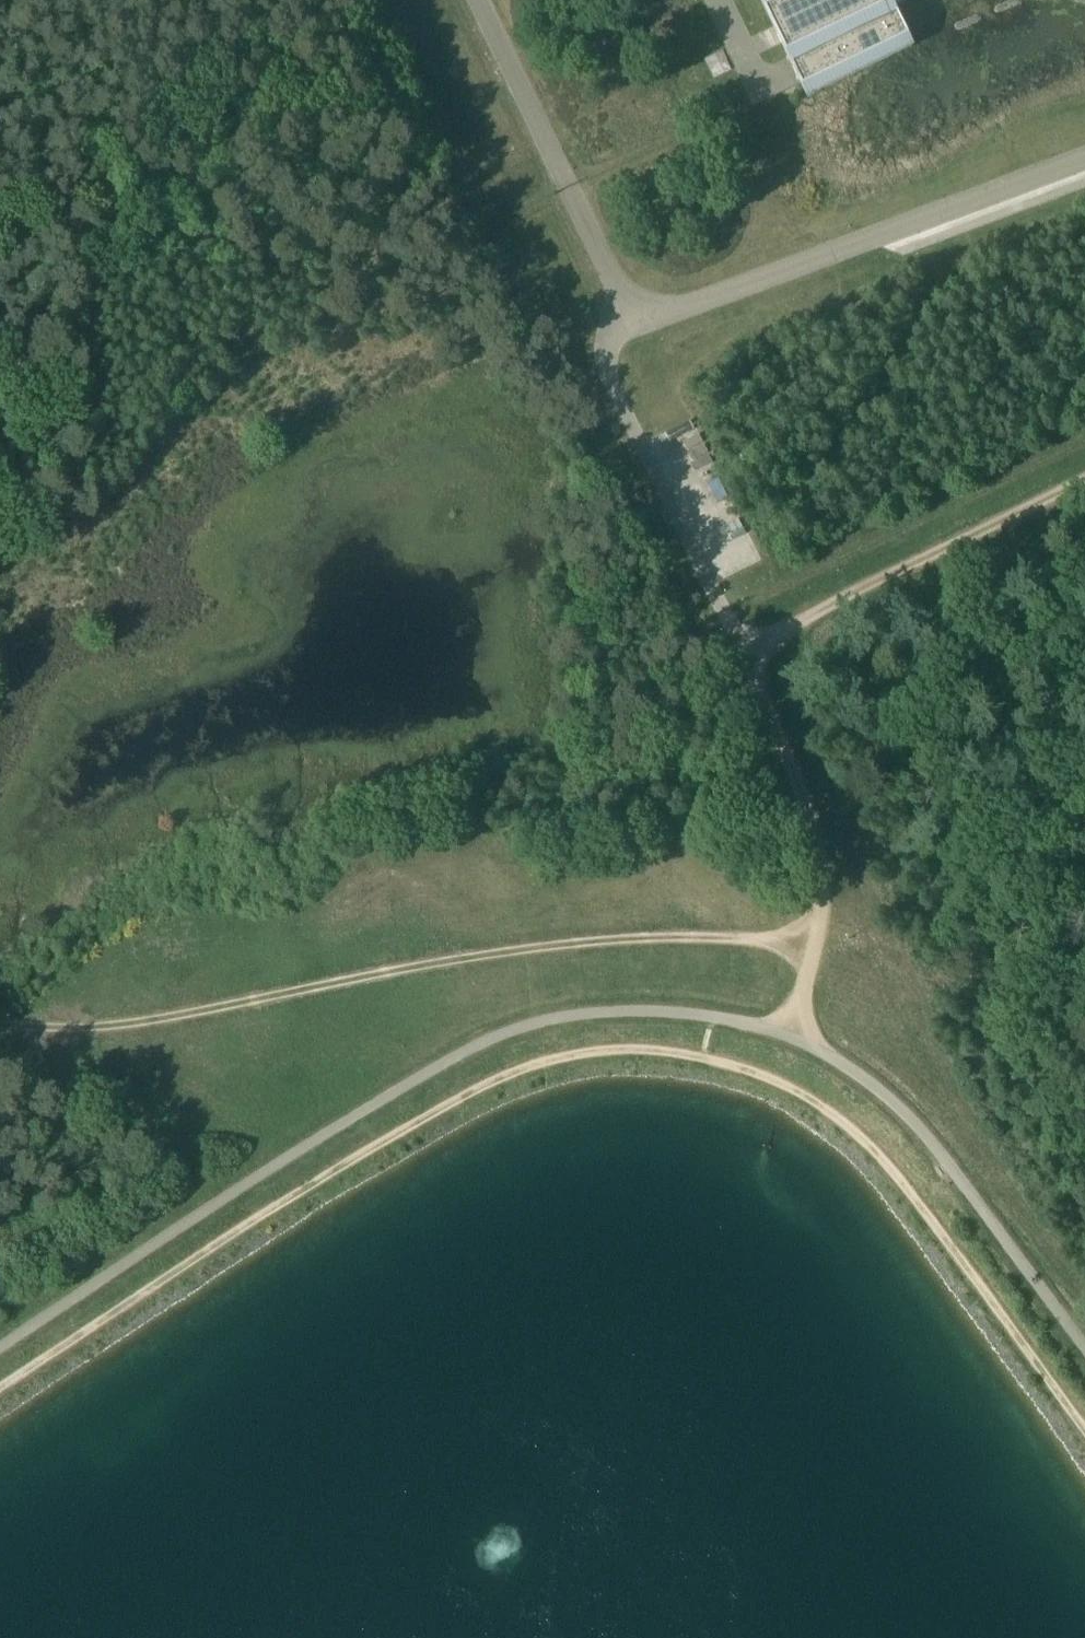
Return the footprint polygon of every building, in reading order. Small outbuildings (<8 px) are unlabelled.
[(802,85),(808,97),(852,77),(914,47),(894,5),(904,0),(763,0),(802,85)] [(699,469),(715,458),(686,419),(670,431),(699,469)]
